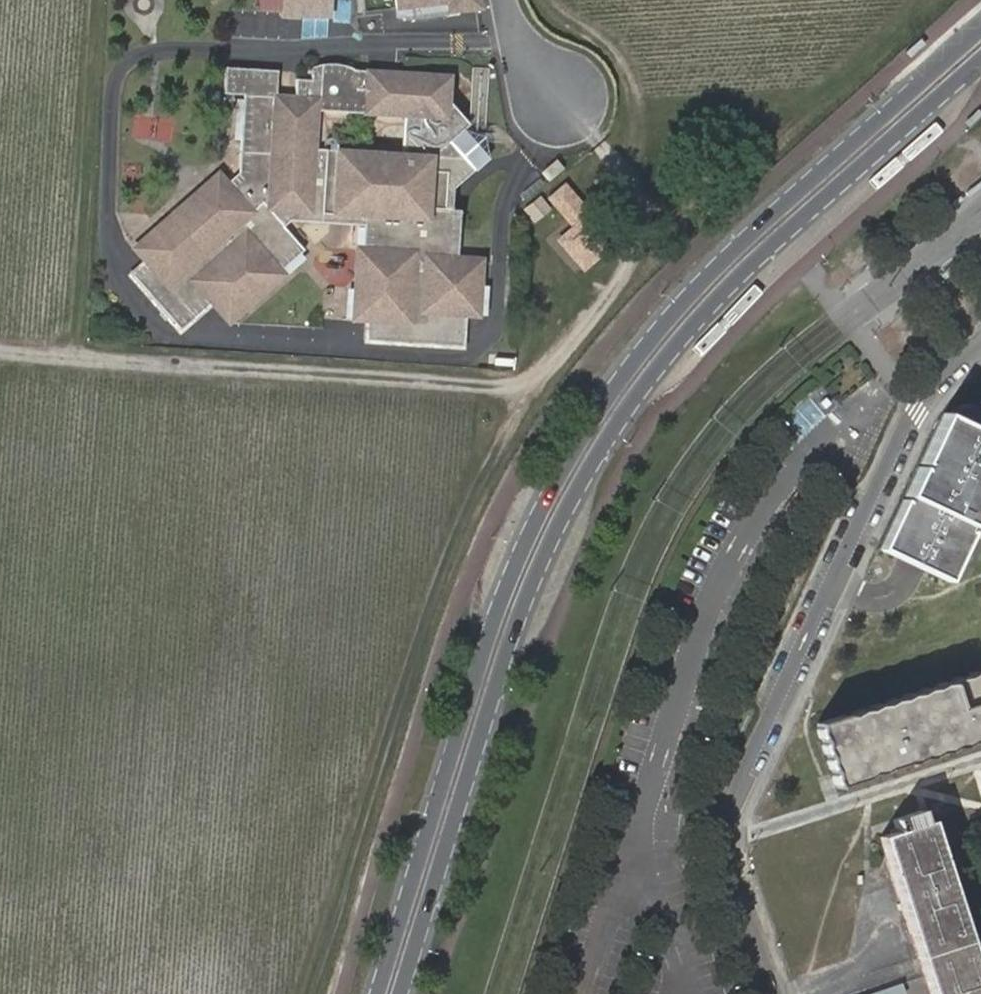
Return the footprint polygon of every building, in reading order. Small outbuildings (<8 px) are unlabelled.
[(281,17),(330,17),(330,0),(281,0),(281,17)] [(393,8),(448,3),(449,11),(478,8),(477,0),(392,0),(393,8)] [(158,229),(162,234),(137,255),(145,263),(183,306),(199,291),(212,306),(230,325),(254,304),(250,300),(283,270),(304,251),(284,228),(291,221),(299,213),(365,217),(361,289),(355,288),(353,321),(364,321),(427,325),(428,314),(464,315),(479,316),(481,284),(476,284),(477,262),(458,261),(461,210),(447,209),(448,193),(474,170),(449,142),(469,124),(446,99),(447,76),(354,71),(345,67),(340,66),(333,65),(325,65),(310,69),(310,81),(295,80),(294,91),(293,98),(242,96),(238,175),(227,184),(222,179),(199,201),(195,196),(158,229)] [(279,71),(226,68),(225,95),(242,96),(293,98),(294,91),(278,89),(279,71)] [(551,182),(565,169),(557,161),(543,173),(551,182)] [(222,179),(218,174),(195,196),(199,201),(222,179)] [(580,197),(560,175),(546,187),(566,209),(580,197)] [(525,211),(534,223),(553,210),(544,197),(525,211)] [(588,206),(580,197),(566,209),(574,218),(588,206)] [(613,233),(588,206),(574,218),(558,232),(583,260),(613,233)] [(291,221),(364,225),(365,217),(299,213),(291,221)] [(145,263),(130,276),(181,333),(212,306),(199,291),(183,306),(145,263)] [(250,300),(254,304),(287,275),(283,270),(250,300)] [(427,325),(364,321),(363,341),(463,347),(464,315),(428,314),(427,325)] [(946,414),(882,552),(949,583),(980,514),(980,430),(946,414)] [(980,672),(971,673),(963,678),(954,679),(947,683),(938,684),(930,688),(922,689),(914,694),(905,694),(898,699),(889,700),(881,704),(872,705),(865,709),(856,710),(848,715),(848,716),(841,716),(841,715),(814,723),(815,733),(819,740),(820,749),(824,756),(825,764),(829,771),(830,779),(835,788),(862,779),(861,778),(867,774),(876,773),(882,770),(903,764),(909,763),(917,759),(926,758),(933,753),(942,752),(950,748),(958,747),(966,743),(975,742),(980,738),(980,672)] [(930,819),(923,822),(920,812),(891,821),(895,831),(879,836),(888,865),(930,993),(980,993),(980,976),(930,819)]
